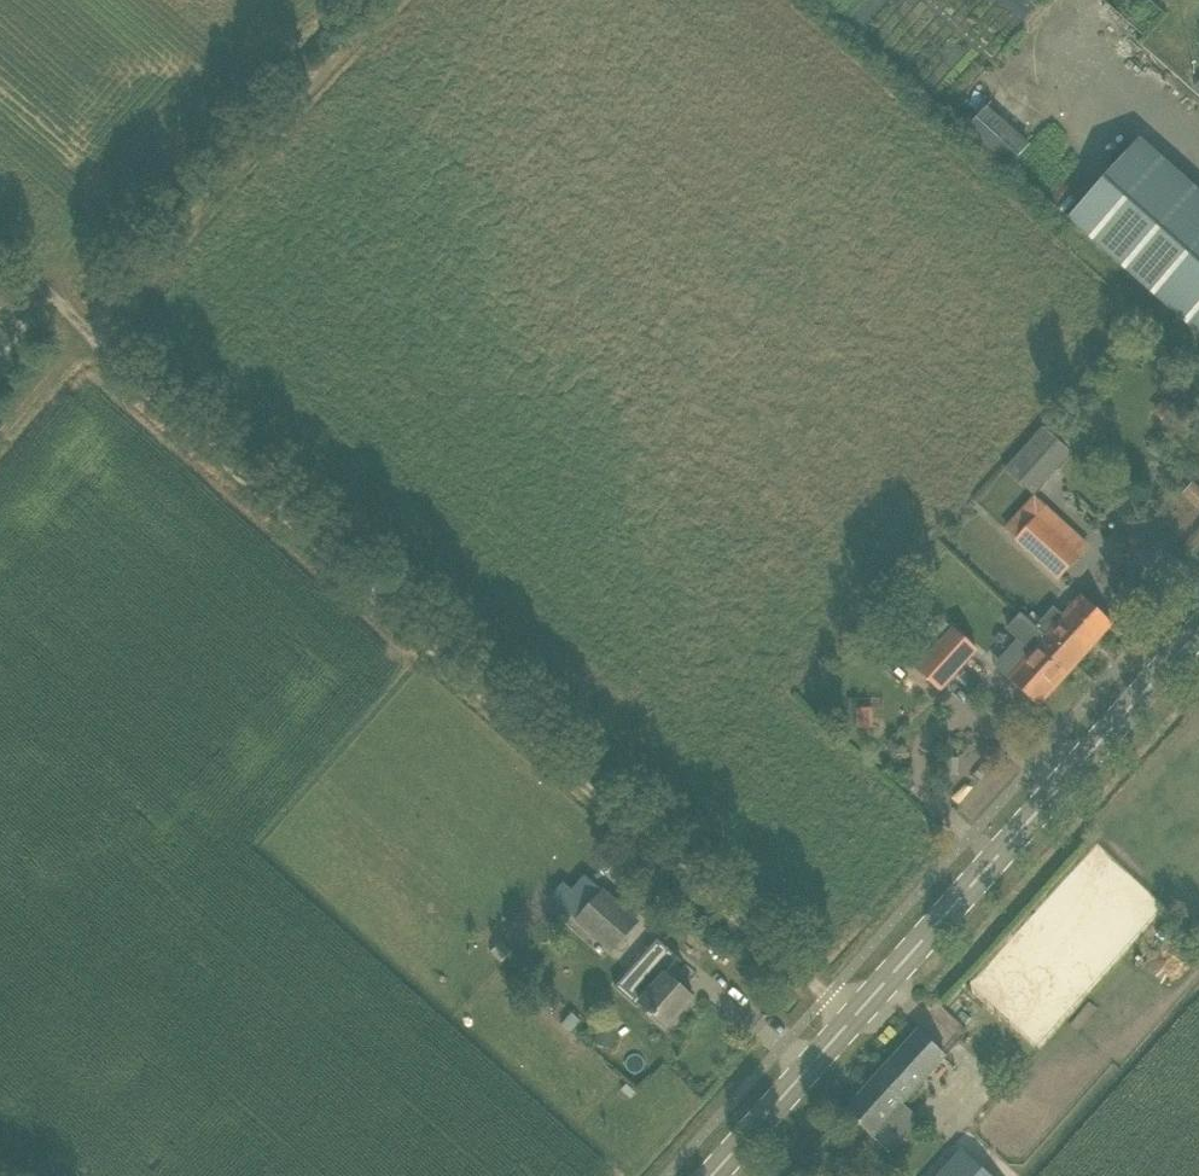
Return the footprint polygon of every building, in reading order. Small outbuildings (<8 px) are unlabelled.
[(1011,168),(1035,142),(991,102),(968,128),(1011,168)] [(1198,335),(1198,191),(1139,138),(1068,218),(1198,335)] [(1043,426),(1005,467),(1034,495),(1080,445),(1051,417),(1043,426)] [(1181,495),(1198,511),(1198,487),(1193,482),(1181,495)] [(1088,547),(1044,507),(1016,539),(1060,578),(1088,547)] [(1054,607),(1036,627),(1075,663),(1111,623),(1084,598),(1066,617),(1054,607)] [(903,654),(917,667),(935,648),(979,690),(999,669),(955,627),(941,614),(903,654)] [(1034,651),(1008,679),(1037,705),(1075,663),(1036,627),(1022,615),(1010,628),(1034,651)] [(856,723),(856,729),(872,729),(872,706),(856,706),(856,723)] [(558,888),(551,897),(576,919),(602,890),(585,875),(572,890),(565,884),(564,883),(563,883),(558,888)] [(640,922),(603,889),(602,890),(576,919),(575,920),(612,953),(640,922)] [(658,939),(633,967),(653,985),(639,1002),(668,1028),(694,999),(668,975),(681,960),(658,939)] [(501,941),(490,952),(501,962),(511,952),(501,941)] [(947,1010),(968,1029),(986,1009),(965,990),(947,1010)] [(562,1023),(571,1032),(581,1021),(572,1013),(562,1023)] [(612,1049),(619,1029),(601,1023),(594,1042),(612,1049)] [(917,1031),(845,1109),(874,1136),(946,1057),(917,1031)] [(963,1153),(942,1175),(989,1175),(963,1153)]
